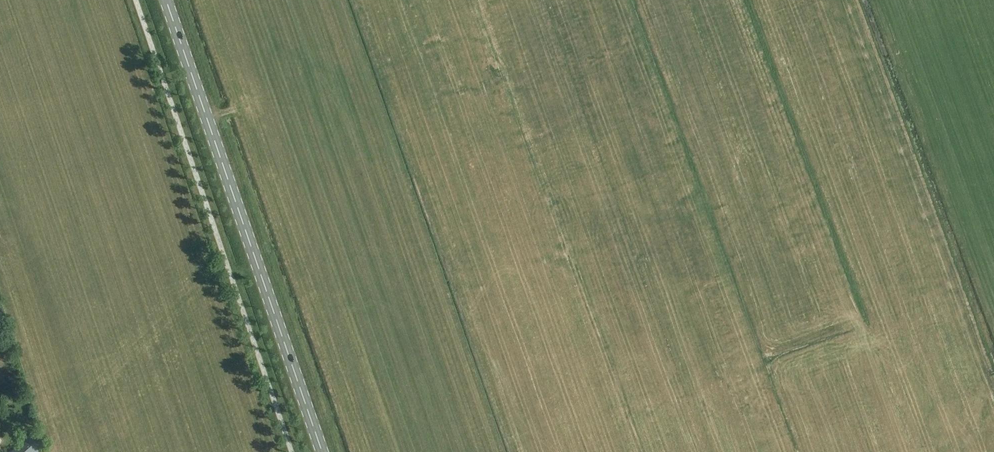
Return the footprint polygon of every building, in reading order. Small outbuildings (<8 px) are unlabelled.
[(10,451),(39,451),(43,448),(30,434),(10,451)]
